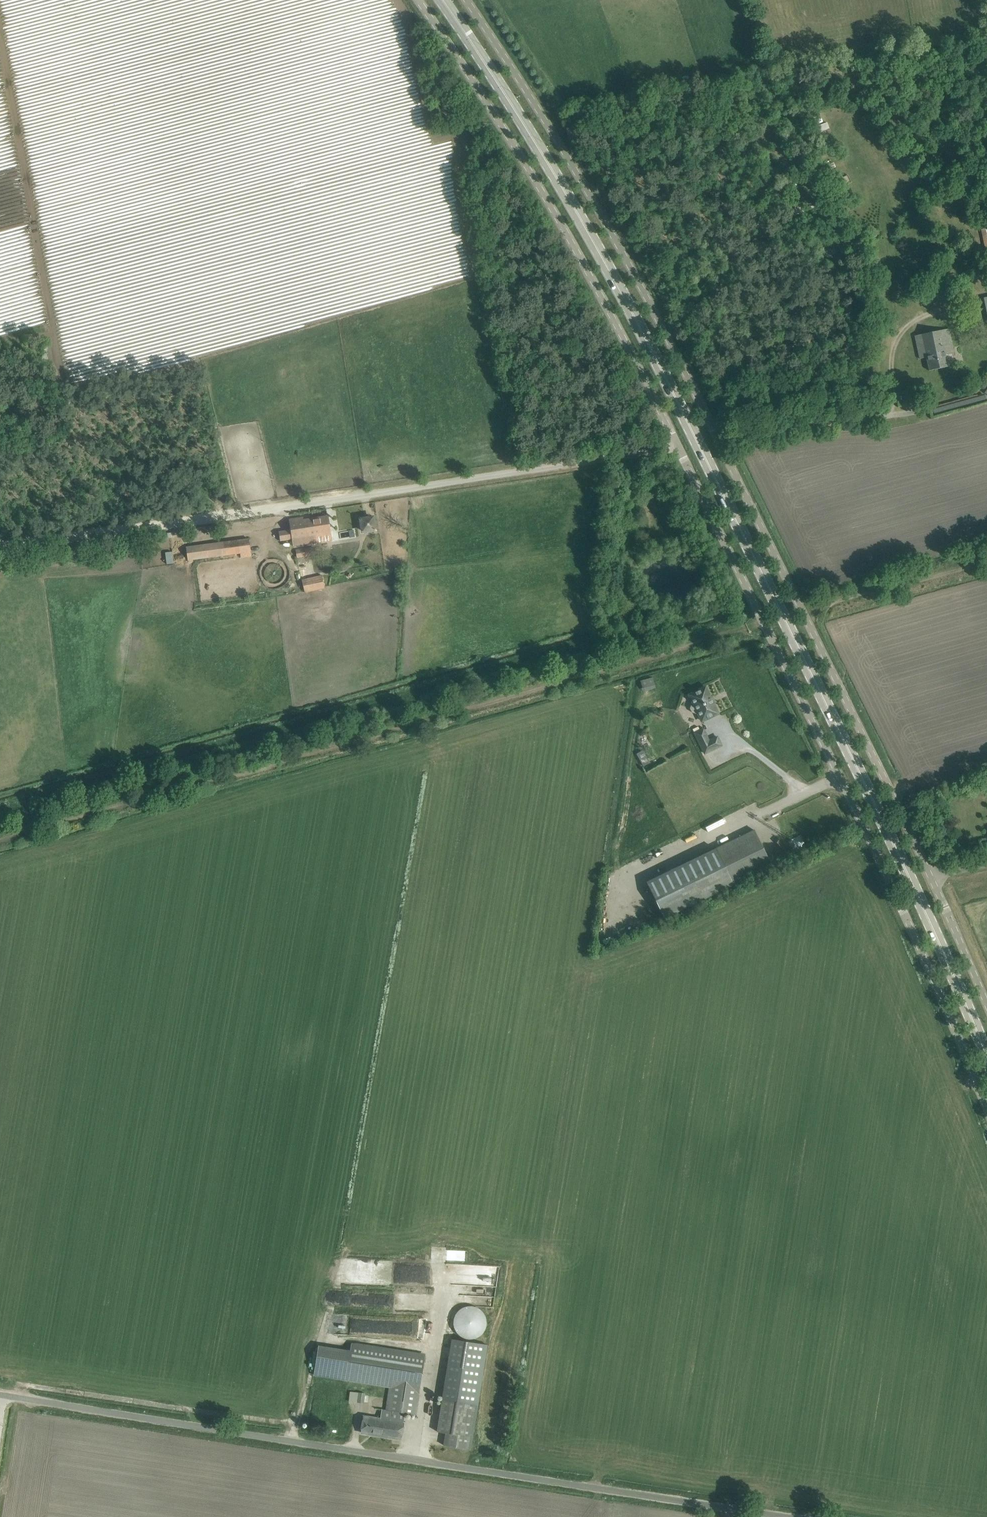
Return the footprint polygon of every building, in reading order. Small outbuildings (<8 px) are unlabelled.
[(816,133),(829,129),(827,123),(814,127),(816,133)] [(879,277),(874,275),(863,302),(868,304),(879,277)] [(929,371),(949,367),(947,357),(946,355),(954,353),(949,329),(948,329),(934,332),(915,336),(918,349),(920,359),(926,357),(929,371)] [(986,403),(986,398),(985,399),(985,397),(968,402),(969,408),(986,403)] [(302,517),(289,519),(293,547),(318,543),(316,534),(330,532),(328,516),(303,520),(302,517)] [(373,518),(361,520),(363,531),(375,530),(373,518)] [(249,538),(223,542),(225,556),(251,552),(249,538)] [(209,558),(206,543),(186,546),(188,558),(188,561),(209,558)] [(314,555),(313,547),(296,550),(297,558),(314,555)] [(305,590),(325,586),(323,574),(303,578),(305,590)] [(642,691),(654,688),(651,677),(639,681),(642,691)] [(690,708),(692,712),(696,714),(698,713),(702,721),(718,713),(705,688),(689,695),(693,703),(691,704),(690,708)] [(717,737),(709,741),(703,729),(695,733),(705,754),(721,745),(717,737)] [(646,882),(664,918),(772,866),(754,830),(646,882)] [(446,1264),(445,1284),(495,1285),(495,1265),(446,1264)] [(454,1327),(455,1331),(459,1335),(463,1338),(469,1339),(474,1339),(479,1337),(483,1333),(485,1329),(486,1326),(486,1321),(486,1317),(483,1313),(481,1310),(475,1307),(471,1306),(465,1307),(460,1309),(456,1313),(454,1318),(453,1323),(454,1327)] [(487,1345),(452,1339),(437,1431),(445,1432),(443,1445),(470,1450),(487,1345)] [(384,1402),(383,1409),(382,1409),(381,1417),(364,1415),(361,1432),(401,1438),(405,1413),(416,1415),(417,1405),(424,1353),(351,1341),(344,1380),(389,1388),(387,1402),(384,1402)] [(365,1393),(358,1392),(357,1402),(364,1403),(365,1393)]
